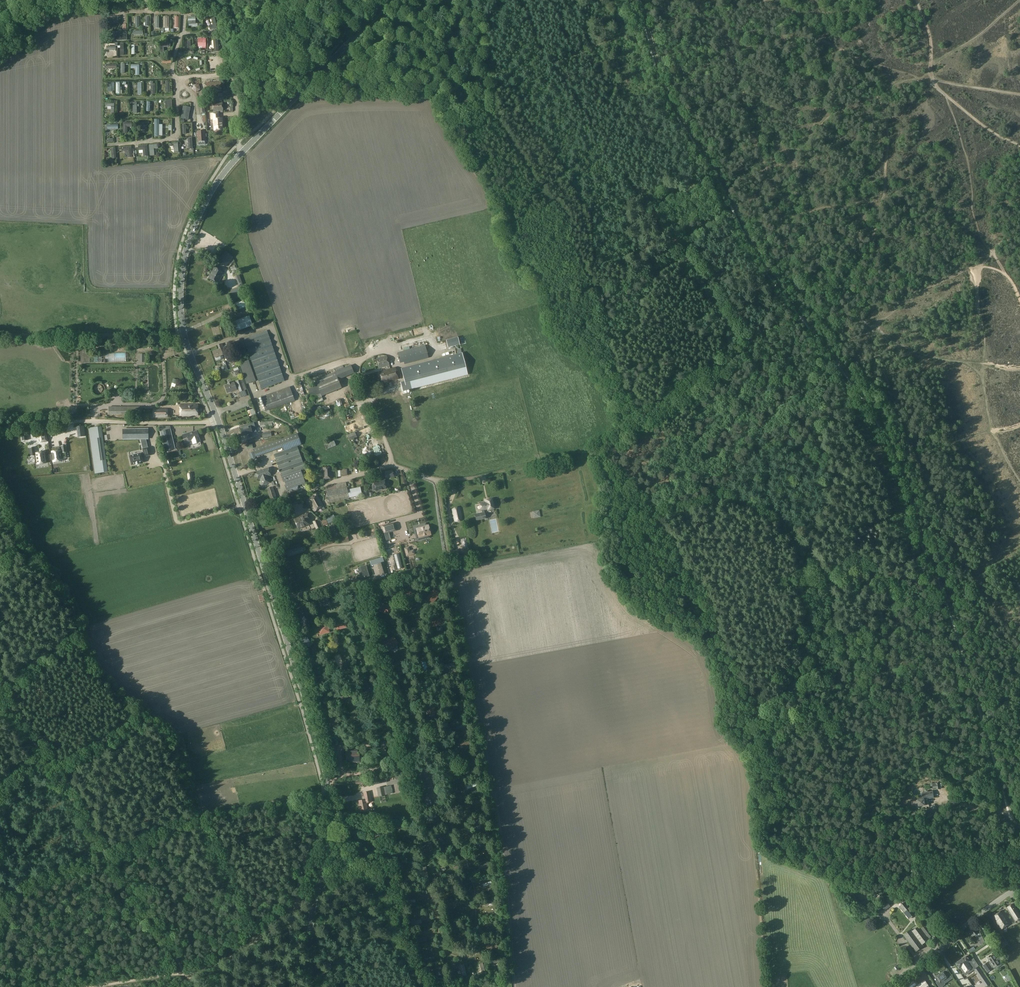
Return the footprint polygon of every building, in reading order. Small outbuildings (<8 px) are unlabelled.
[(211,18),(212,25),(209,26),(210,30),(213,29),(213,30),(217,29),(215,17),(211,18)] [(111,32),(111,42),(115,42),(115,40),(116,40),(127,40),(127,39),(127,32),(116,33),(114,33),(114,32),(111,32)] [(168,43),(160,43),(160,53),(164,53),(164,47),(168,47),(168,43)] [(176,69),(176,79),(186,78),(186,76),(197,75),(197,68),(203,67),(203,66),(197,67),(197,61),(175,62),(175,65),(194,65),(194,68),(176,69)] [(131,69),(135,69),(135,75),(139,75),(139,65),(131,65),(131,69)] [(220,82),(206,83),(206,93),(221,92),(220,82)] [(223,102),(213,103),(213,111),(223,111),(223,102)] [(105,104),(105,107),(107,107),(111,107),(111,110),(111,113),(114,113),(114,104),(105,104)] [(183,106),(181,118),(188,120),(191,107),(183,106)] [(219,113),(211,114),(212,119),(214,119),(215,130),(223,129),(222,117),(219,118),(219,113)] [(132,127),(132,123),(123,123),(123,134),(127,134),(127,127),(132,127)] [(198,142),(205,141),(206,141),(205,130),(197,131),(198,142)] [(158,145),(149,145),(150,156),(155,156),(154,149),(158,149),(158,145)] [(147,146),(138,146),(139,151),(143,151),(144,157),(148,156),(147,146)] [(132,147),(123,147),(123,152),(127,151),(127,158),(132,158),(132,147)] [(225,267),(228,264),(232,260),(233,258),(226,251),(218,261),(225,267)] [(214,267),(209,278),(218,283),(224,272),(214,267)] [(243,301),(235,304),(238,311),(246,308),(243,301)] [(249,316),(234,322),(237,331),(252,325),(249,316)] [(267,330),(243,339),(261,389),(285,381),(267,330)] [(460,337),(448,340),(450,346),(461,343),(460,337)] [(241,349),(241,348),(240,345),(238,341),(232,343),(235,351),(241,349)] [(219,350),(213,352),(214,357),(216,361),(223,358),(223,355),(221,351),(224,350),(221,343),(217,345),(219,350)] [(425,346),(398,353),(400,363),(404,362),(404,365),(428,358),(425,346)] [(409,383),(404,384),(406,391),(470,374),(464,353),(405,369),(409,383)] [(386,356),(377,359),(379,368),(389,365),(386,356)] [(395,368),(379,372),(382,383),(398,379),(395,368)] [(321,378),(315,380),(316,383),(317,385),(320,393),(322,396),(328,394),(321,378)] [(239,389),(240,392),(244,391),(245,390),(247,390),(245,383),(244,383),(243,379),(240,380),(240,381),(234,383),(231,384),(231,382),(227,384),(228,385),(225,386),(227,393),(237,390),(237,389),(239,389)] [(290,387),(261,397),(266,411),(295,401),(290,387)] [(322,396),(320,393),(311,397),(314,402),(322,398),(322,396)] [(198,405),(180,405),(181,416),(198,415),(198,405)] [(153,409),(153,418),(168,418),(168,409),(153,409)] [(253,422),(241,426),(241,429),(243,436),(243,435),(246,435),(252,433),(256,432),(253,422)] [(89,428),(95,473),(107,471),(101,427),(89,428)] [(148,429),(122,429),(122,439),(141,439),(143,449),(148,448),(146,439),(148,439),(148,429)] [(174,450),(171,435),(169,430),(160,432),(165,452),(174,450)] [(39,432),(41,442),(47,441),(46,431),(39,432)] [(184,436),(183,436),(184,439),(185,442),(193,440),(194,444),(200,442),(199,438),(197,431),(193,433),(192,432),(184,435),(184,436)] [(355,432),(347,436),(349,440),(357,437),(355,432)] [(289,437),(253,449),(256,457),(282,448),(284,451),(297,447),(301,446),(297,434),(293,436),(293,435),(289,436),(289,437)] [(85,462),(82,441),(79,441),(79,443),(76,444),(78,462),(85,462)] [(334,441),(325,445),(327,449),(336,446),(334,441)] [(66,452),(65,445),(61,446),(62,451),(60,451),(59,451),(59,448),(54,449),(54,451),(52,452),(53,455),(50,455),(51,459),(53,459),(54,462),(61,461),(61,460),(63,459),(63,453),(66,452)] [(34,447),(30,448),(31,456),(35,456),(36,464),(38,463),(38,464),(46,463),(44,452),(36,453),(36,454),(35,454),(34,447)] [(297,447),(284,451),(274,455),(282,477),(301,470),(305,469),(297,447)] [(141,454),(129,457),(131,465),(136,464),(136,465),(139,464),(139,463),(143,462),(141,456),(144,456),(144,457),(150,456),(148,449),(148,448),(143,449),(142,449),(143,450),(143,454),(141,454)] [(332,467),(322,468),(323,479),(333,478),(332,467)] [(268,468),(256,472),(258,480),(261,479),(263,485),(270,483),(268,477),(271,476),(268,468)] [(301,470),(282,477),(283,481),(285,481),(286,486),(285,487),(286,490),(286,489),(298,486),(305,483),(301,470)] [(374,484),(375,487),(372,487),(373,492),(376,491),(386,489),(385,481),(374,484)] [(336,485),(325,487),(328,498),(329,501),(329,503),(349,498),(347,490),(346,482),(342,483),(343,487),(337,489),(336,485)] [(298,486),(286,489),(288,494),(299,490),(298,486)] [(276,500),(272,487),(267,489),(271,502),(276,500)] [(360,487),(347,490),(349,498),(362,495),(360,487)] [(317,495),(315,497),(308,501),(314,511),(324,506),(317,495)] [(492,499),(485,500),(485,502),(480,504),(481,511),(488,509),(488,510),(494,509),(492,499)] [(454,508),(452,509),(455,521),(457,522),(460,521),(462,520),(459,508),(457,507),(454,508)] [(307,515),(295,520),(298,528),(309,524),(307,520),(309,519),(307,515)] [(334,515),(326,519),(329,524),(336,520),(334,515)] [(394,523),(383,526),(381,527),(383,534),(384,533),(386,540),(390,539),(389,532),(396,530),(394,523)] [(426,523),(413,527),(415,534),(418,533),(419,540),(429,538),(429,535),(430,535),(428,526),(426,526),(426,523)] [(347,535),(338,537),(339,543),(349,541),(347,535)] [(331,537),(320,540),(322,546),(333,543),(331,537)] [(301,546),(281,552),(284,559),(303,553),(301,546)] [(384,562),(377,564),(381,575),(387,573),(384,562)] [(366,565),(357,568),(361,579),(369,577),(366,565)] [(409,584),(400,587),(403,596),(412,593),(409,584)] [(433,603),(440,594),(434,589),(426,598),(433,603)] [(356,597),(356,599),(356,600),(357,601),(359,602),(360,603),(362,602),(363,602),(364,600),(364,598),(364,597),(363,595),(362,595),(360,594),(359,595),(357,596),(356,597)] [(328,598),(318,602),(320,607),(330,604),(328,598)] [(382,604),(379,611),(390,616),(393,608),(382,604)] [(298,609),(298,611),(298,613),(299,614),(301,615),(302,615),(304,615),(305,614),(306,613),(307,611),(306,609),(305,608),(304,607),(302,607),(301,607),(299,608),(298,609)] [(444,616),(431,618),(432,627),(436,626),(436,628),(442,627),(442,626),(445,625),(444,616)] [(327,623),(317,626),(317,629),(316,629),(317,633),(319,632),(319,635),(330,632),(329,629),(329,628),(335,627),(336,630),(346,627),(346,624),(347,624),(346,621),(345,621),(344,618),(334,621),(335,625),(328,626),(327,623)] [(398,643),(393,637),(383,645),(388,651),(391,649),(392,650),(397,647),(396,645),(398,643)] [(307,638),(300,642),(304,649),(311,645),(307,638)] [(360,641),(357,643),(360,651),(361,654),(369,651),(364,640),(360,641)] [(313,677),(320,676),(321,675),(318,664),(310,666),(313,677)] [(365,687),(365,689),(365,691),(367,692),(369,693),(370,693),(372,692),(373,690),(373,688),(372,686),(371,685),(369,684),(367,685),(366,686),(365,687)] [(400,691),(394,695),(400,703),(406,699),(400,691)] [(350,695),(340,698),(342,704),(352,702),(350,695)] [(426,705),(426,715),(429,715),(429,717),(434,717),(434,705),(426,705)] [(377,717),(377,722),(385,722),(385,717),(384,717),(384,710),(380,710),(380,717),(377,717)] [(336,718),(325,720),(328,731),(339,728),(336,718)] [(383,749),(381,750),(382,754),(386,754),(385,749),(384,749),(384,748),(386,748),(386,744),(387,744),(387,745),(391,744),(391,740),(387,740),(387,742),(386,743),(385,741),(381,742),(382,748),(383,748),(383,749)] [(438,746),(434,749),(443,759),(447,755),(438,746)] [(359,750),(346,750),(347,762),(359,761),(359,750)] [(385,795),(387,795),(392,794),(391,786),(385,787),(383,787),(377,788),(378,797),(385,795)] [(923,800),(918,800),(919,806),(929,805),(928,799),(934,798),(933,792),(928,793),(927,791),(925,792),(925,793),(923,793),(923,800)] [(365,800),(358,801),(359,803),(361,811),(367,810),(366,803),(365,800)] [(472,828),(482,823),(481,820),(470,824),(472,828)] [(398,854),(384,851),(383,860),(396,863),(398,854)] [(388,889),(392,887),(385,875),(381,877),(388,889)] [(456,882),(463,890),(466,888),(460,880),(456,882)] [(886,901),(881,905),(884,910),(890,906),(886,901)] [(906,902),(900,907),(904,913),(905,912),(906,914),(905,914),(909,919),(915,914),(906,902)] [(1019,918),(1019,914),(1013,903),(1006,907),(1015,921),(1019,918)] [(1000,930),(1010,923),(1002,910),(992,917),(1000,930)] [(911,930),(904,936),(916,952),(923,946),(922,945),(929,939),(927,937),(929,935),(921,924),(912,931),(911,930)] [(979,931),(974,925),(966,930),(972,937),(979,931)] [(987,963),(983,966),(987,972),(992,969),(991,968),(993,967),(997,965),(998,967),(1001,965),(999,963),(1001,962),(1000,960),(1000,959),(998,956),(996,957),(994,955),(991,957),(990,956),(987,958),(990,962),(988,964),(987,963)] [(966,956),(956,963),(959,968),(960,968),(964,973),(965,972),(967,974),(972,970),(971,968),(973,967),(969,961),(970,961),(966,956)] [(936,983),(939,986),(941,986),(944,985),(942,981),(948,977),(948,976),(950,975),(947,971),(945,972),(944,971),(936,977),(939,981),(936,983)]
